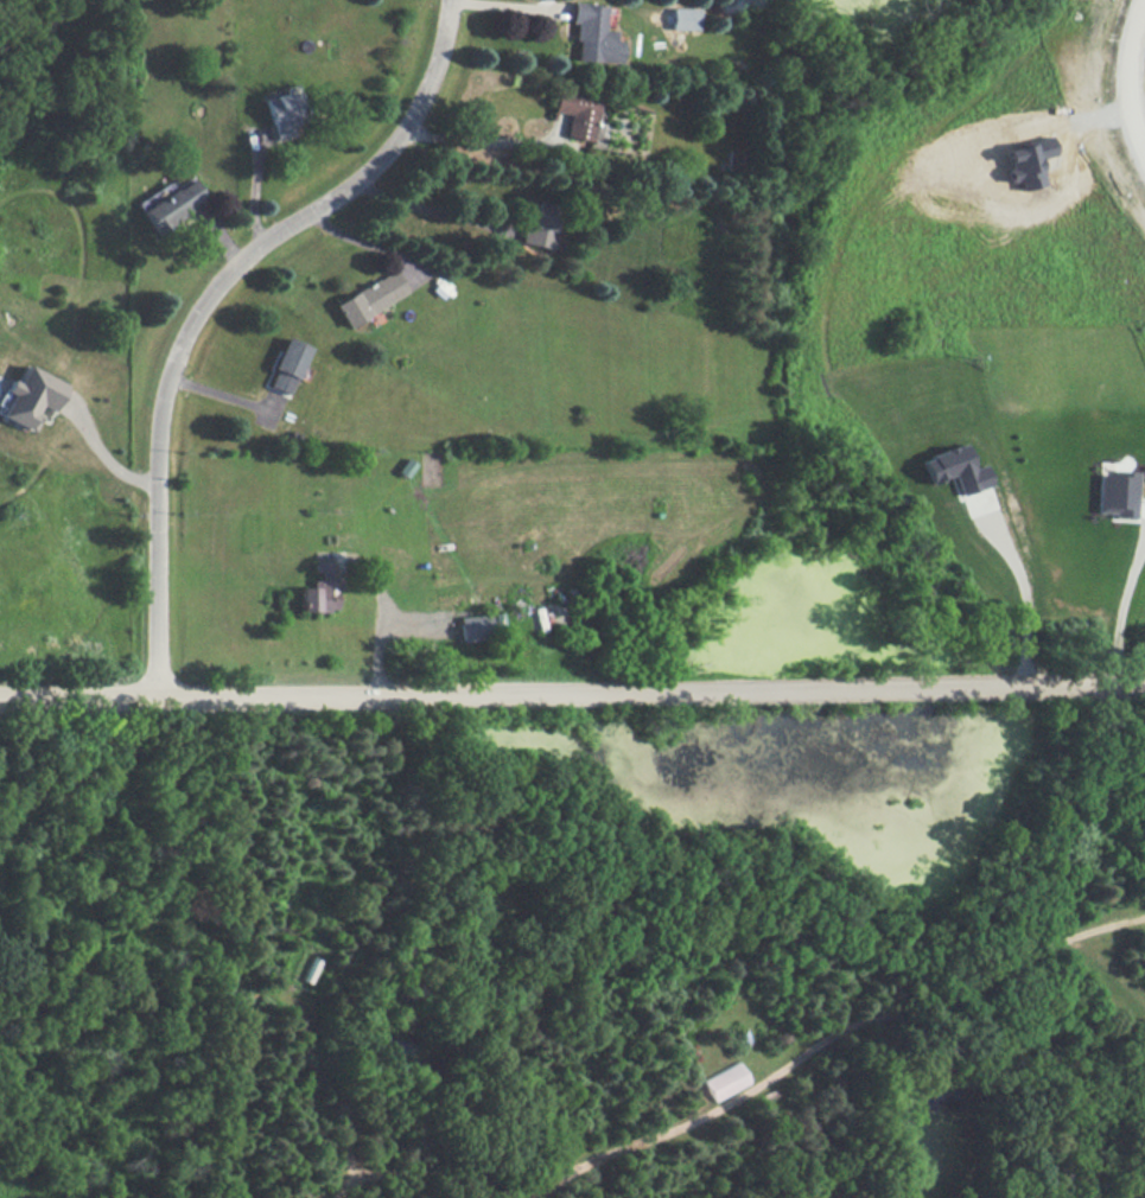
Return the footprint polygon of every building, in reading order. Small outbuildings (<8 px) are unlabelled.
[(575,60),(621,63),(622,41),(615,41),(615,30),(604,30),(606,4),(571,3),(570,23),(577,24),(575,60)] [(672,30),(698,30),(699,8),(672,8),(672,30)] [(263,97),(271,139),(306,132),(297,85),(283,88),(285,93),(263,97)] [(552,112),(568,114),(565,137),(593,141),(600,98),(556,91),(552,112)] [(1044,185),(1039,158),(1054,155),(1050,138),(1003,147),(1010,182),(1017,180),(1019,190),(1044,185)] [(135,204),(154,232),(205,199),(190,176),(172,188),(168,183),(135,204)] [(522,243),(552,250),(561,207),(532,200),(522,243)] [(408,294),(394,269),(332,304),(346,328),(408,294)] [(306,346),(281,337),(264,388),(290,396),(306,346)] [(25,365),(17,383),(9,379),(4,392),(10,394),(0,415),(0,418),(30,431),(41,407),(51,412),(64,383),(25,365)] [(989,486),(982,464),(971,468),(964,444),(921,457),(928,483),(952,476),(958,495),(989,486)] [(1134,519),(1136,474),(1096,472),(1095,512),(1111,513),(1111,518),(1134,519)] [(298,588),(299,611),(335,610),(334,590),(337,590),(337,560),(312,561),(312,576),(311,576),(311,587),(298,588)] [(456,618),(460,642),(490,638),(486,614),(456,618)] [(318,960),(310,957),(299,979),(307,983),(318,960)] [(713,1101),(750,1084),(739,1062),(703,1079),(713,1101)]
